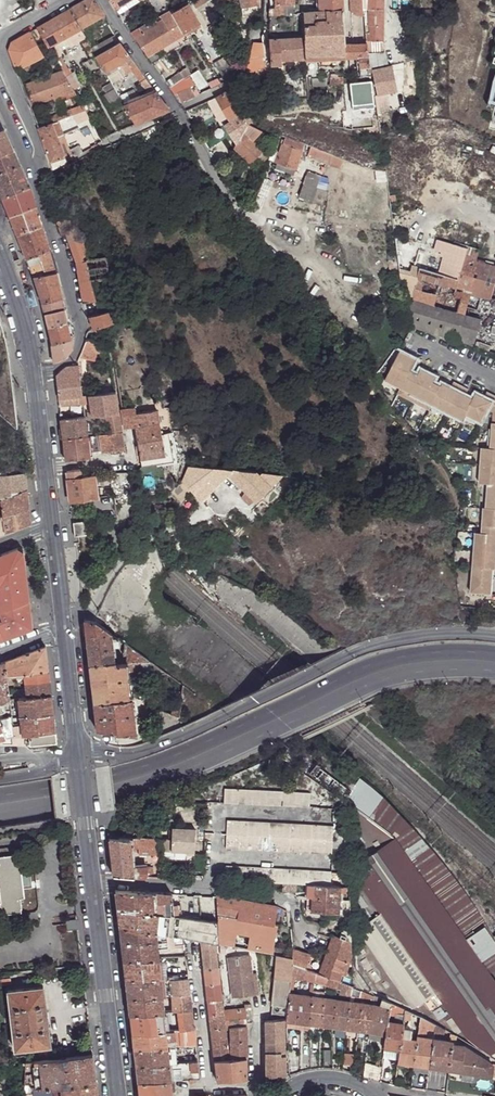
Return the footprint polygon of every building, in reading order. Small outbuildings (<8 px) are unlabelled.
[(67,10),(80,29),(100,18),(101,21),(104,18),(94,0),(84,0),(67,10)] [(114,8),(124,2),(128,0),(109,0),(114,8)] [(241,5),(241,8),(262,5),(262,0),(240,0),(241,5)] [(321,12),(343,11),(342,0),(321,0),(321,12)] [(351,13),(357,16),(358,29),(366,29),(363,9),(362,0),(350,0),(351,13)] [(368,53),(383,52),(383,0),(367,0),(367,9),(363,9),(366,29),(367,43),(368,53)] [(174,12),(173,9),(171,11),(184,33),(199,24),(199,23),(197,20),(188,4),(174,12)] [(294,13),(294,4),(276,5),(275,9),(275,15),(294,14),(294,13)] [(67,10),(36,28),(48,48),(55,43),(63,39),(71,34),(80,29),(67,10)] [(184,33),(171,11),(160,17),(163,21),(176,38),(184,33)] [(343,11),(321,12),(303,12),(304,37),(305,59),(345,57),(344,44),(343,11)] [(161,47),(176,38),(163,21),(149,30),(161,47)] [(149,30),(146,25),(143,26),(140,28),(143,33),(149,30)] [(143,33),(140,28),(131,33),(134,38),(143,33)] [(84,38),(80,29),(71,34),(75,42),(80,40),(84,38)] [(367,43),(366,29),(358,29),(359,37),(354,37),(355,44),(367,43)] [(161,47),(149,30),(143,33),(134,38),(147,56),(150,54),(161,47)] [(8,50),(16,70),(43,56),(29,32),(21,37),(12,42),(8,50)] [(187,39),(184,33),(176,38),(179,44),(187,39)] [(75,42),(71,34),(63,39),(68,47),(75,42)] [(109,38),(91,49),(93,52),(96,57),(116,45),(111,37),(109,38)] [(305,59),(304,37),(280,39),(281,60),(305,59)] [(91,49),(84,38),(80,40),(89,54),(93,52),(91,49)] [(179,44),(176,38),(161,47),(165,53),(179,44)] [(63,39),(55,43),(59,50),(61,51),(68,47),(63,39)] [(282,65),(281,60),(280,39),(278,39),(269,39),(269,46),(270,65),(282,65)] [(55,43),(48,48),(51,55),(56,53),(59,50),(55,43)] [(131,58),(120,43),(116,45),(96,57),(105,72),(125,61),(131,58)] [(246,80),(247,83),(266,75),(264,65),(262,43),(254,43),(246,73),(246,77),(246,80)] [(368,53),(367,43),(355,44),(348,44),(348,57),(358,57),(368,56),(368,53)] [(165,53),(161,47),(150,54),(151,56),(149,59),(150,61),(165,53)] [(398,63),(413,60),(412,51),(396,53),(398,63)] [(54,59),(59,68),(64,66),(58,57),(56,53),(51,55),(54,59)] [(220,78),(231,71),(222,56),(211,64),(220,78)] [(369,56),(368,56),(358,57),(359,67),(370,66),(369,56)] [(131,58),(125,61),(140,82),(145,78),(131,58)] [(269,83),(272,83),(273,82),(273,71),(270,71),(269,70),(267,69),(265,65),(264,65),(266,75),(266,80),(268,80),(269,83)] [(392,65),(372,69),(378,95),(397,91),(392,65)] [(371,70),(370,66),(359,67),(360,76),(362,75),(371,75),(371,70)] [(22,86),(29,107),(51,99),(72,91),(76,88),(70,75),(65,78),(64,76),(69,73),(68,70),(67,71),(63,74),(61,71),(60,69),(57,70),(58,73),(22,86)] [(164,81),(169,88),(174,84),(183,78),(178,72),(164,81)] [(345,84),(344,75),(330,75),(330,84),(345,84)] [(177,94),(190,88),(183,78),(174,84),(169,88),(175,95),(177,94)] [(375,97),(372,79),(363,80),(366,98),(375,97)] [(246,93),(251,89),(247,83),(242,85),(241,86),(246,93)] [(111,104),(120,98),(111,84),(102,89),(111,104)] [(150,94),(156,92),(149,84),(145,87),(150,94)] [(181,103),(195,96),(192,91),(190,87),(190,88),(177,94),(181,103)] [(72,91),(51,99),(54,105),(75,95),(72,91)] [(124,105),(135,125),(169,110),(156,92),(150,94),(124,105)] [(239,113),(227,92),(217,98),(216,98),(228,119),(239,113)] [(220,123),(228,119),(216,98),(217,98),(217,97),(208,101),(220,123)] [(377,108),(375,97),(366,98),(367,109),(377,108)] [(53,123),(56,122),(64,119),(65,124),(86,116),(88,117),(93,114),(87,103),(81,107),(81,106),(51,117),(53,123)] [(32,114),(38,129),(43,128),(37,112),(32,114)] [(246,125),(242,117),(239,113),(228,119),(229,120),(234,130),(239,139),(244,130),(246,125)] [(247,125),(248,124),(251,122),(247,115),(242,117),(246,125),(247,125)] [(380,132),(378,119),(369,120),(371,134),(380,132)] [(57,140),(63,138),(56,122),(53,123),(51,124),(57,140)] [(53,169),(65,162),(57,140),(51,124),(43,128),(38,129),(53,169)] [(263,132),(247,125),(246,125),(244,130),(253,141),(263,132)] [(3,129),(0,130),(0,155),(13,150),(3,129)] [(235,146),(239,139),(234,130),(228,140),(235,146)] [(261,151),(253,141),(244,130),(239,139),(235,146),(234,149),(248,163),(253,157),(261,151)] [(65,162),(71,159),(69,155),(63,138),(57,140),(65,162)] [(301,152),(303,146),(283,140),(279,151),(275,163),(294,170),(301,152)] [(272,161),(276,150),(274,149),(275,146),(273,145),(268,160),(272,161)] [(340,169),(344,160),(311,147),(308,156),(340,169)] [(13,150),(0,155),(0,172),(19,164),(13,150)] [(71,159),(79,154),(77,150),(69,155),(71,159)] [(267,157),(261,151),(253,157),(259,164),(267,157)] [(292,176),(294,170),(275,163),(273,162),(270,168),(292,176)] [(19,164),(0,172),(0,195),(1,198),(30,187),(19,164)] [(299,198),(312,202),(313,199),(323,202),(331,178),(308,171),(299,198)] [(384,172),(375,172),(375,182),(384,182),(384,172)] [(51,187),(47,177),(46,178),(46,179),(38,182),(41,191),(51,187)] [(35,206),(30,187),(1,198),(8,216),(35,206)] [(41,191),(43,196),(52,192),(51,187),(41,191)] [(41,224),(35,206),(8,216),(16,235),(41,224)] [(85,261),(88,260),(84,247),(82,240),(81,235),(80,235),(65,218),(63,219),(56,221),(60,236),(61,235),(61,234),(65,233),(76,261),(83,303),(95,301),(96,301),(90,281),(85,261)] [(49,250),(41,224),(16,235),(26,259),(49,250)] [(84,247),(100,242),(98,236),(82,240),(84,247)] [(396,237),(403,298),(412,300),(426,246),(396,237)] [(465,315),(467,308),(471,295),(471,292),(491,298),(494,285),(494,266),(476,261),(478,253),(467,250),(467,249),(441,241),(439,247),(447,249),(446,252),(426,246),(412,300),(465,315)] [(55,273),(49,250),(26,259),(33,277),(55,273)] [(110,278),(106,257),(88,260),(85,261),(90,281),(110,278)] [(61,297),(55,273),(33,277),(41,303),(61,297)] [(114,281),(109,282),(113,298),(119,296),(114,281)] [(64,309),(61,297),(41,303),(44,314),(64,309)] [(411,326),(473,346),(480,320),(465,315),(412,300),(403,298),(407,324),(411,326)] [(67,321),(64,309),(44,314),(47,327),(67,322),(67,321)] [(93,329),(112,323),(110,318),(108,311),(99,314),(89,317),(93,329)] [(67,322),(47,327),(51,344),(71,338),(70,337),(67,322)] [(71,338),(51,344),(54,363),(64,358),(65,357),(70,351),(72,349),(72,348),(71,338)] [(86,340),(82,347),(79,357),(94,361),(98,344),(92,341),(89,339),(86,340)] [(404,358),(407,353),(398,349),(396,354),(404,358)] [(492,413),(494,413),(494,395),(486,390),(483,395),(475,392),(472,397),(464,393),(467,388),(452,380),(449,385),(441,381),(440,383),(432,380),(435,375),(420,367),(417,372),(409,368),(415,357),(407,353),(404,358),(396,354),(386,373),(394,377),(391,383),(399,387),(406,390),(403,396),(421,405),(424,399),(461,418),(464,413),(479,420),(486,407),(492,410),(492,413)] [(55,376),(58,401),(59,406),(80,404),(79,396),(82,395),(79,366),(79,365),(77,365),(67,366),(61,370),(55,376)] [(383,379),(391,383),(394,377),(386,373),(383,379)] [(173,389),(170,378),(157,381),(159,393),(173,389)] [(397,393),(403,396),(406,390),(399,387),(397,393)] [(88,394),(91,415),(96,415),(106,414),(119,413),(115,391),(88,394)] [(144,404),(130,407),(131,414),(146,412),(144,404)] [(130,407),(121,409),(124,427),(133,426),(131,414),(130,407)] [(133,426),(136,438),(161,433),(156,410),(146,412),(131,414),(133,426)] [(106,414),(107,422),(108,430),(108,434),(122,433),(121,428),(119,413),(106,414)] [(106,414),(96,415),(97,423),(107,422),(106,414)] [(60,419),(63,438),(87,436),(84,417),(60,419)] [(491,421),(488,446),(479,446),(476,479),(485,480),(482,505),(480,505),(477,533),(471,533),(465,592),(486,594),(489,570),(494,570),(494,562),(492,561),(494,543),(494,544),(494,535),(494,527),(494,421),(491,421)] [(161,433),(165,455),(172,454),(167,432),(161,433)] [(100,450),(100,451),(124,449),(122,433),(108,434),(104,434),(98,435),(100,450)] [(136,438),(140,458),(165,455),(161,433),(136,438)] [(98,435),(90,435),(92,452),(100,450),(98,435)] [(63,438),(65,460),(89,457),(87,436),(63,438)] [(232,469),(188,466),(182,480),(184,482),(193,492),(200,500),(228,474),(232,469)] [(66,471),(67,480),(81,478),(80,469),(66,471)] [(256,472),(232,469),(228,474),(245,491),(255,500),(256,502),(271,486),(266,482),(273,475),(256,472)] [(130,471),(112,472),(114,502),(132,501),(130,471)] [(26,490),(24,472),(0,475),(0,499),(1,499),(26,490)] [(67,480),(70,501),(97,497),(94,476),(81,478),(67,480)] [(187,498),(189,496),(193,492),(184,482),(179,487),(180,488),(187,498)] [(173,494),(180,488),(179,487),(178,486),(171,492),(173,494)] [(3,516),(29,507),(26,490),(1,499),(3,516)] [(251,504),(255,500),(245,491),(242,496),(251,504)] [(197,504),(200,500),(193,492),(189,496),(197,504)] [(31,523),(29,507),(3,516),(5,533),(31,523)] [(83,520),(73,522),(75,542),(79,542),(78,535),(86,534),(84,520),(83,520)] [(0,619),(0,640),(22,632),(32,628),(24,552),(18,549),(0,555),(0,619)] [(114,662),(113,645),(111,632),(95,620),(94,621),(85,619),(85,618),(84,619),(89,664),(114,662)] [(150,661),(151,661),(128,645),(126,657),(127,664),(141,662),(150,661)] [(37,649),(4,662),(6,676),(13,675),(23,674),(47,671),(44,646),(37,649)] [(144,675),(151,675),(150,661),(141,662),(142,676),(144,675)] [(160,673),(167,673),(161,668),(151,661),(150,661),(151,675),(160,673)] [(4,662),(0,664),(0,701),(8,698),(7,686),(6,676),(4,662)] [(142,676),(141,662),(127,664),(128,671),(128,670),(129,677),(142,676)] [(126,678),(125,664),(115,665),(89,668),(91,683),(126,679),(126,678)] [(49,681),(47,671),(23,674),(24,682),(24,685),(49,681)] [(23,674),(13,675),(14,683),(24,682),(23,674)] [(153,690),(151,675),(144,675),(146,690),(153,690)] [(129,699),(126,679),(91,683),(92,695),(93,703),(129,699)] [(50,695),(49,681),(24,685),(26,698),(50,695)] [(52,713),(50,695),(26,698),(18,699),(20,714),(21,717),(52,713)] [(129,699),(93,703),(96,729),(136,734),(134,725),(131,699),(129,699)] [(179,717),(181,702),(174,701),(170,714),(179,717)] [(55,731),(52,713),(21,717),(22,724),(12,725),(13,735),(24,733),(55,731)] [(11,715),(0,719),(0,725),(5,738),(11,736),(13,735),(12,725),(11,715)] [(56,742),(55,731),(24,733),(13,735),(11,736),(11,742),(20,740),(20,739),(23,739),(24,743),(29,742),(29,745),(56,742)] [(492,937),(470,900),(454,878),(430,848),(409,823),(381,793),(381,792),(362,775),(351,791),(352,792),(346,802),(368,818),(395,839),(411,863),(445,910),(459,931),(492,978),(494,976),(494,943),(492,937)] [(310,793),(221,789),(222,802),(310,807),(310,793)] [(492,978),(459,931),(445,910),(411,863),(395,839),(368,818),(346,802),(345,802),(345,809),(346,848),(347,859),(347,861),(347,886),(350,933),(351,942),(353,965),(353,969),(354,987),(364,991),(374,995),(383,999),(391,1002),(406,1009),(421,1016),(422,1017),(436,1024),(444,1028),(450,1031),(454,1033),(457,1035),(465,1040),(494,1057),(494,982),(492,978)] [(227,834),(330,839),(331,826),(227,821),(227,834)] [(187,852),(194,853),(195,830),(172,828),(172,839),(171,851),(187,852)] [(329,853),(330,839),(227,834),(226,848),(329,853)] [(133,876),(132,867),(129,838),(109,837),(111,854),(111,861),(113,875),(133,876)] [(142,838),(132,838),(133,848),(146,848),(146,847),(146,839),(142,838)] [(146,847),(157,846),(156,839),(146,839),(146,847)] [(172,839),(156,839),(157,846),(158,851),(171,851),(172,839)] [(21,909),(22,909),(16,855),(0,857),(0,912),(21,909)] [(148,877),(147,867),(147,865),(132,867),(133,876),(148,877)] [(306,884),(328,885),(329,871),(225,866),(225,881),(283,883),(294,883),(306,884)] [(282,892),(289,892),(293,892),(294,883),(283,883),(282,892)] [(337,912),(337,885),(328,885),(306,884),(306,900),(310,901),(310,911),(310,915),(319,915),(319,911),(337,912)] [(115,890),(117,908),(154,912),(152,892),(115,890)] [(154,912),(173,914),(174,914),(173,911),(173,902),(172,893),(152,892),(154,912)] [(257,903),(217,896),(218,919),(218,937),(272,948),(276,923),(273,922),(276,906),(265,904),(265,903),(257,902),(257,903)] [(181,901),(173,902),(173,911),(182,911),(181,901)] [(155,932),(171,934),(173,914),(154,912),(117,908),(119,925),(155,932)] [(182,937),(199,940),(199,939),(215,942),(218,942),(218,937),(218,919),(200,916),(200,917),(174,914),(173,914),(171,934),(183,936),(182,937)] [(67,929),(77,928),(76,918),(66,919),(67,929)] [(158,957),(157,944),(155,932),(119,925),(124,960),(158,957)] [(337,937),(351,942),(350,933),(340,929),(337,937)] [(172,943),(171,934),(155,932),(157,944),(170,943),(172,943)] [(184,946),(182,937),(183,936),(171,934),(172,943),(175,943),(176,946),(184,946)] [(349,963),(353,965),(351,942),(337,937),(331,935),(325,954),(346,962),(349,963)] [(272,948),(218,937),(218,942),(219,942),(226,944),(230,945),(245,948),(272,953),(272,948)] [(216,953),(215,942),(199,939),(199,940),(207,1001),(214,1060),(217,1081),(247,1079),(247,1058),(246,1025),(246,1022),(251,1022),(251,1020),(250,1008),(250,1004),(244,1004),(244,1007),(222,1008),(219,984),(217,964),(216,953)] [(290,964),(304,969),(308,954),(292,949),(290,957),(290,964)] [(228,957),(233,997),(255,994),(252,972),(249,954),(228,957)] [(284,1018),(286,1018),(286,1021),(310,1024),(311,997),(292,994),(288,994),(289,979),(290,964),(290,957),(277,954),(271,1019),(284,1018)] [(338,981),(339,982),(346,962),(325,954),(317,974),(338,981)] [(124,960),(125,979),(160,976),(158,957),(124,960)] [(289,979),(293,979),(312,982),(313,972),(304,969),(290,964),(289,979)] [(311,993),(311,997),(316,997),(319,983),(337,989),(338,981),(317,974),(313,972),(312,982),(312,984),(311,993)] [(172,994),(189,992),(187,977),(174,978),(173,975),(165,975),(160,976),(125,979),(128,997),(162,995),(168,994),(172,994)] [(340,995),(351,996),(352,986),(339,982),(338,981),(337,989),(337,990),(340,990),(340,993),(340,995)] [(50,1045),(43,986),(8,991),(15,1049),(50,1045)] [(363,998),(364,991),(354,987),(352,986),(351,996),(363,998)] [(374,999),(374,995),(364,991),(363,998),(374,999)] [(173,1004),(191,1003),(189,992),(172,994),(172,1001),(173,1004)] [(128,997),(129,1014),(164,1011),(162,995),(128,997)] [(310,1024),(333,1027),(336,1000),(316,997),(311,997),(310,1024)] [(389,1013),(391,1002),(383,999),(382,1007),(373,1005),(370,1032),(386,1034),(388,1021),(389,1013)] [(333,1027),(346,1029),(350,1001),(336,1000),(333,1027)] [(359,1030),(362,1003),(350,1001),(346,1029),(359,1030)] [(405,1015),(406,1009),(391,1002),(389,1013),(392,1014),(392,1012),(397,1013),(405,1015)] [(370,1032),(373,1005),(362,1003),(359,1030),(370,1032)] [(420,1022),(421,1016),(406,1009),(405,1015),(404,1024),(419,1026),(420,1022)] [(175,1029),(193,1028),(191,1010),(173,1011),(175,1029)] [(129,1014),(132,1033),(165,1030),(164,1015),(164,1011),(129,1014)] [(396,1022),(397,1013),(392,1012),(392,1014),(389,1013),(388,1021),(396,1022)] [(404,1024),(405,1015),(397,1013),(396,1022),(404,1024)] [(165,1030),(174,1029),(172,1014),(164,1015),(165,1030)] [(435,1029),(436,1024),(422,1017),(421,1016),(420,1022),(435,1029)] [(265,1019),(266,1077),(286,1076),(286,1055),(282,1055),(282,1052),(285,1052),(284,1018),(271,1019),(265,1019)] [(310,1030),(310,1024),(286,1021),(287,1027),(310,1030)] [(403,1029),(404,1024),(396,1022),(388,1021),(386,1034),(385,1041),(384,1048),(400,1051),(403,1029)] [(444,1033),(444,1028),(436,1024),(435,1029),(435,1032),(444,1033)] [(174,1029),(176,1045),(191,1044),(195,1044),(193,1028),(175,1029),(174,1029)] [(167,1046),(176,1045),(174,1029),(165,1030),(167,1046)] [(399,1056),(398,1063),(414,1065),(417,1041),(418,1038),(415,1038),(415,1041),(410,1040),(411,1030),(403,1029),(400,1051),(399,1056)] [(132,1033),(134,1049),(167,1046),(165,1030),(132,1033)] [(386,1034),(370,1032),(369,1038),(385,1041),(386,1034)] [(429,1067),(433,1039),(420,1037),(418,1037),(418,1038),(417,1041),(414,1065),(429,1067)] [(448,1069),(452,1044),(452,1042),(433,1039),(429,1067),(448,1069)] [(460,1071),(464,1045),(452,1044),(448,1069),(460,1071)] [(169,1063),(178,1062),(176,1045),(167,1046),(169,1063)] [(492,1063),(464,1045),(460,1071),(490,1075),(492,1063)] [(135,1065),(169,1063),(167,1046),(134,1049),(135,1065)] [(344,1053),(342,1064),(352,1065),(353,1054),(344,1053)] [(26,1061),(25,1080),(25,1083),(37,1082),(37,1088),(52,1087),(96,1083),(92,1054),(26,1061)] [(194,1078),(199,1077),(197,1060),(178,1062),(169,1063),(169,1068),(181,1067),(182,1078),(190,1078),(194,1078)] [(26,1061),(18,1061),(17,1080),(25,1080),(26,1061)] [(294,1074),(298,1072),(297,1062),(289,1062),(289,1076),(294,1074)] [(364,1077),(380,1081),(382,1066),(366,1062),(364,1077)] [(169,1068),(169,1063),(135,1065),(137,1081),(171,1079),(169,1068)] [(171,1079),(137,1081),(139,1095),(172,1095),(171,1079)] [(96,1083),(52,1087),(53,1095),(97,1095),(96,1083)] [(37,1088),(34,1088),(34,1094),(35,1095),(53,1095),(52,1087),(37,1088)]
